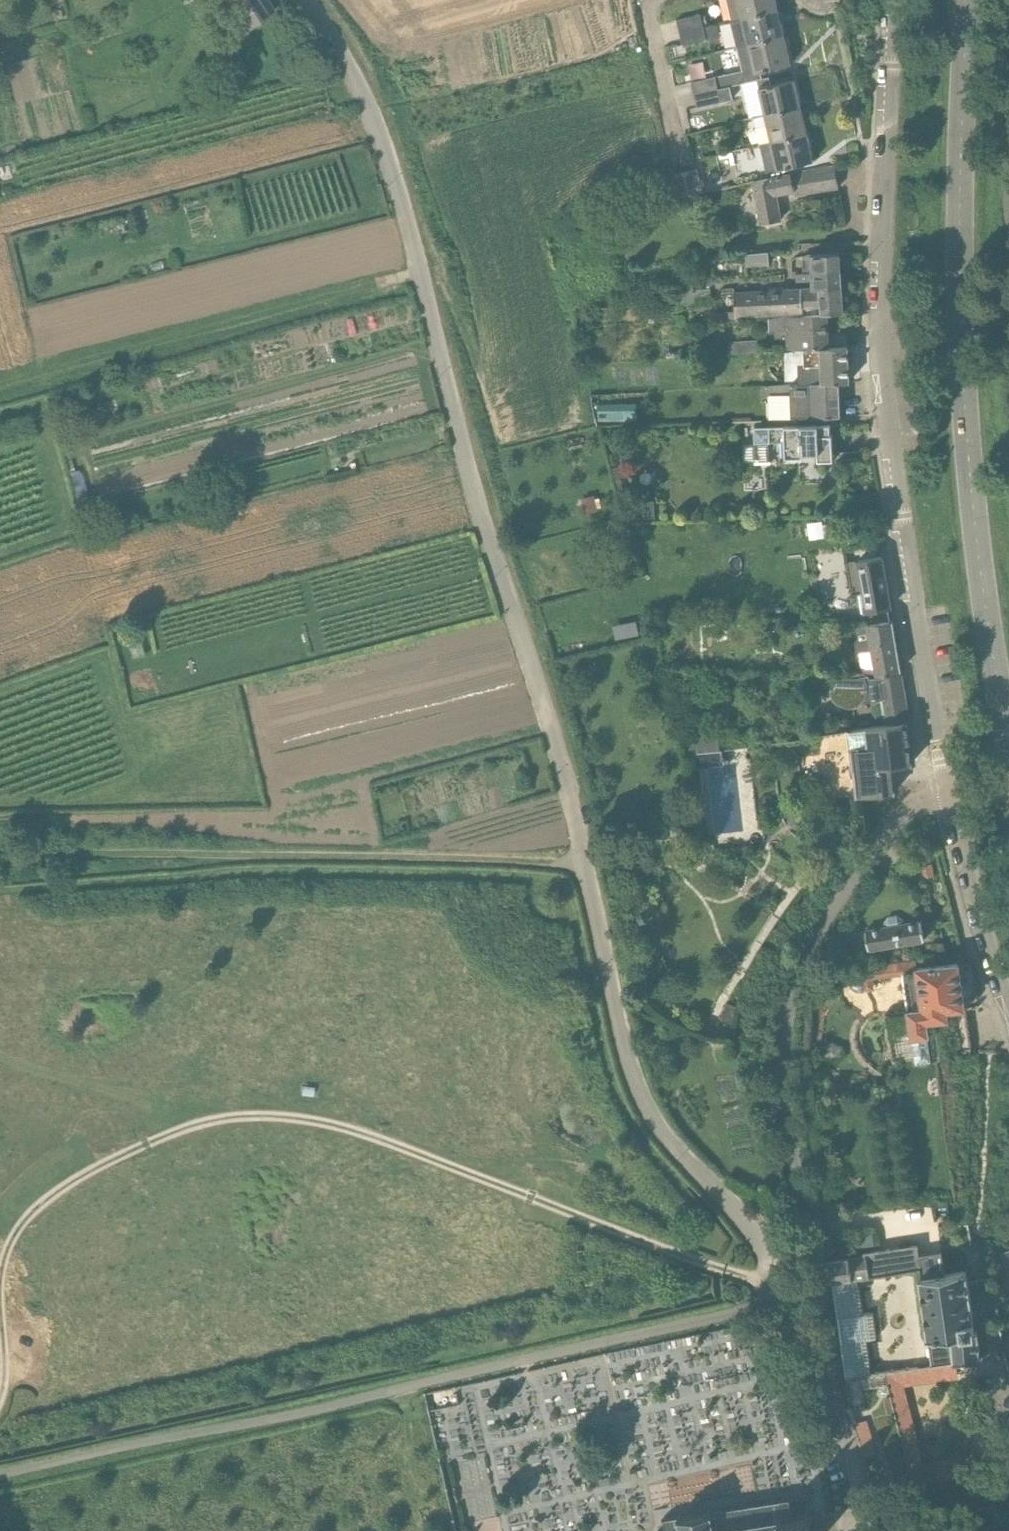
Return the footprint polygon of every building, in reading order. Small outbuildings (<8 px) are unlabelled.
[(238,17),(210,36),(220,49),(248,31),(247,30),(274,12),(266,0),(227,0),(238,17)] [(778,10),(776,0),(737,0),(742,18),(778,10)] [(737,48),(784,36),(778,10),(742,18),(730,21),(737,48)] [(680,33),(704,27),(701,14),(677,20),(680,33)] [(683,45),(707,39),(704,27),(680,33),(683,45)] [(784,36),(737,48),(743,75),(759,72),(791,65),(784,36)] [(694,95),(719,89),(716,77),(691,83),(694,95)] [(765,116),(801,108),(795,80),(758,88),(765,116)] [(719,89),(722,102),(733,99),(730,87),(719,89)] [(694,95),(697,108),(722,102),(719,89),(694,95)] [(761,145),(807,134),(801,108),(765,116),(767,125),(757,128),(756,131),(757,134),(759,136),(761,145)] [(807,134),(761,145),(767,172),(814,162),(807,134)] [(835,167),(791,173),(771,176),(771,178),(753,181),(760,224),(783,220),(778,195),(795,192),(795,197),(839,189),(835,167)] [(698,169),(685,172),(691,197),(703,193),(698,169)] [(678,199),(691,197),(685,172),(673,175),(678,199)] [(796,274),(841,271),(839,254),(810,255),(811,264),(800,264),(800,272),(795,272),(796,274)] [(734,264),(747,264),(746,255),(734,256),(734,264)] [(749,277),(760,277),(760,265),(748,266),(749,277)] [(813,289),(842,287),(841,271),(796,274),(796,282),(812,282),(812,286),(813,289)] [(822,314),(827,314),(844,312),(842,287),(813,289),(812,286),(802,288),(804,308),(820,307),(822,314)] [(804,314),(804,308),(802,288),(734,293),(735,312),(721,312),(722,321),(737,320),(737,319),(804,314)] [(804,350),(848,347),(847,334),(828,335),(827,314),(822,314),(771,318),(772,332),(786,330),(788,351),(804,350)] [(730,355),(760,352),(759,340),(729,342),(730,355)] [(799,385),(839,383),(850,382),(848,347),(804,350),(805,366),(798,366),(799,385)] [(839,383),(799,385),(762,386),(763,397),(791,396),(792,419),(840,417),(839,383)] [(818,462),(834,461),(833,425),(754,428),(755,444),(785,443),(786,459),(804,458),(804,454),(818,454),(818,462)] [(644,519),(656,518),(655,501),(643,502),(644,519)] [(866,621),(890,621),(888,610),(891,609),(881,557),(858,561),(863,594),(859,594),(863,614),(864,614),(866,621)] [(890,621),(866,621),(866,624),(853,626),(856,653),(859,653),(862,671),(863,675),(875,675),(875,676),(878,676),(901,671),(892,621),(890,621)] [(827,658),(840,656),(837,639),(824,642),(827,658)] [(834,666),(834,674),(846,674),(846,666),(834,666)] [(902,675),(878,678),(869,680),(872,696),(881,694),(886,724),(910,720),(902,675)] [(854,772),(875,769),(877,788),(901,786),(899,767),(911,765),(906,722),(885,726),(887,745),(851,748),(854,772)] [(721,748),(719,734),(687,738),(689,755),(696,754),(721,751),(721,748)] [(696,754),(698,769),(725,766),(723,751),(721,751),(696,754)] [(884,929),(865,932),(868,950),(924,940),(921,922),(904,925),(903,921),(896,917),(888,918),(884,925),(884,929)] [(909,1012),(896,1014),(888,1015),(889,1028),(891,1028),(921,1024),(926,1058),(972,1051),(959,964),(918,969),(917,961),(883,965),(884,968),(862,971),(865,991),(874,990),(872,979),(904,976),(909,1012)] [(860,1279),(882,1276),(903,1273),(923,1270),(924,1279),(919,1279),(927,1341),(929,1341),(933,1367),(981,1362),(980,1332),(975,1332),(966,1272),(947,1274),(942,1252),(920,1255),(919,1245),(899,1247),(879,1250),(864,1252),(864,1257),(826,1263),(829,1283),(831,1283),(860,1279)] [(984,1290),(995,1288),(993,1276),(981,1278),(984,1290)] [(845,1381),(874,1376),(869,1341),(877,1339),(873,1310),(864,1312),(860,1279),(831,1283),(833,1292),(845,1381)] [(863,1390),(890,1385),(888,1374),(874,1376),(845,1381),(849,1410),(865,1408),(865,1404),(863,1390)] [(889,1387),(873,1391),(876,1401),(865,1404),(865,1408),(849,1410),(854,1425),(872,1420),(884,1466),(908,1460),(889,1387)] [(810,1514),(793,1517),(791,1500),(665,1521),(666,1530),(813,1530),(810,1514)] [(500,1513),(471,1519),(474,1530),(504,1530),(500,1513)]
